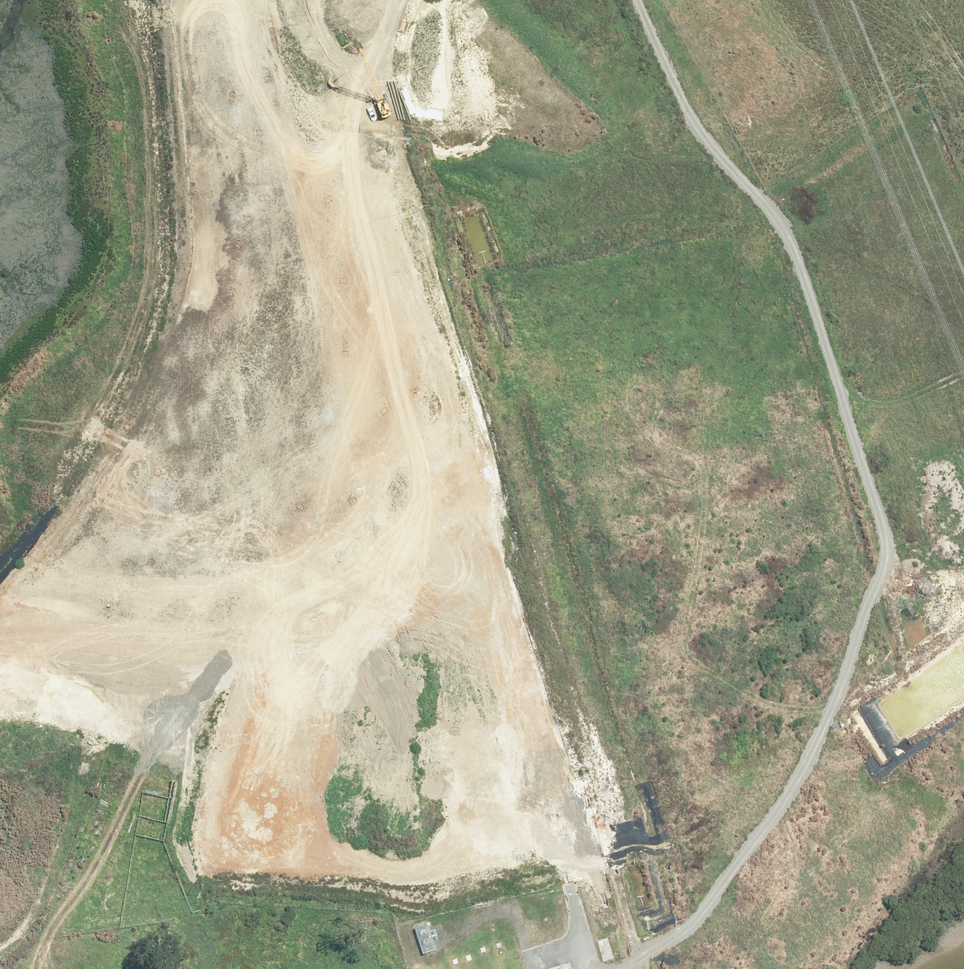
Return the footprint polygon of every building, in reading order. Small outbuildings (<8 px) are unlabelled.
[(430,921),(417,925),(424,951),(437,947),(430,921)]
